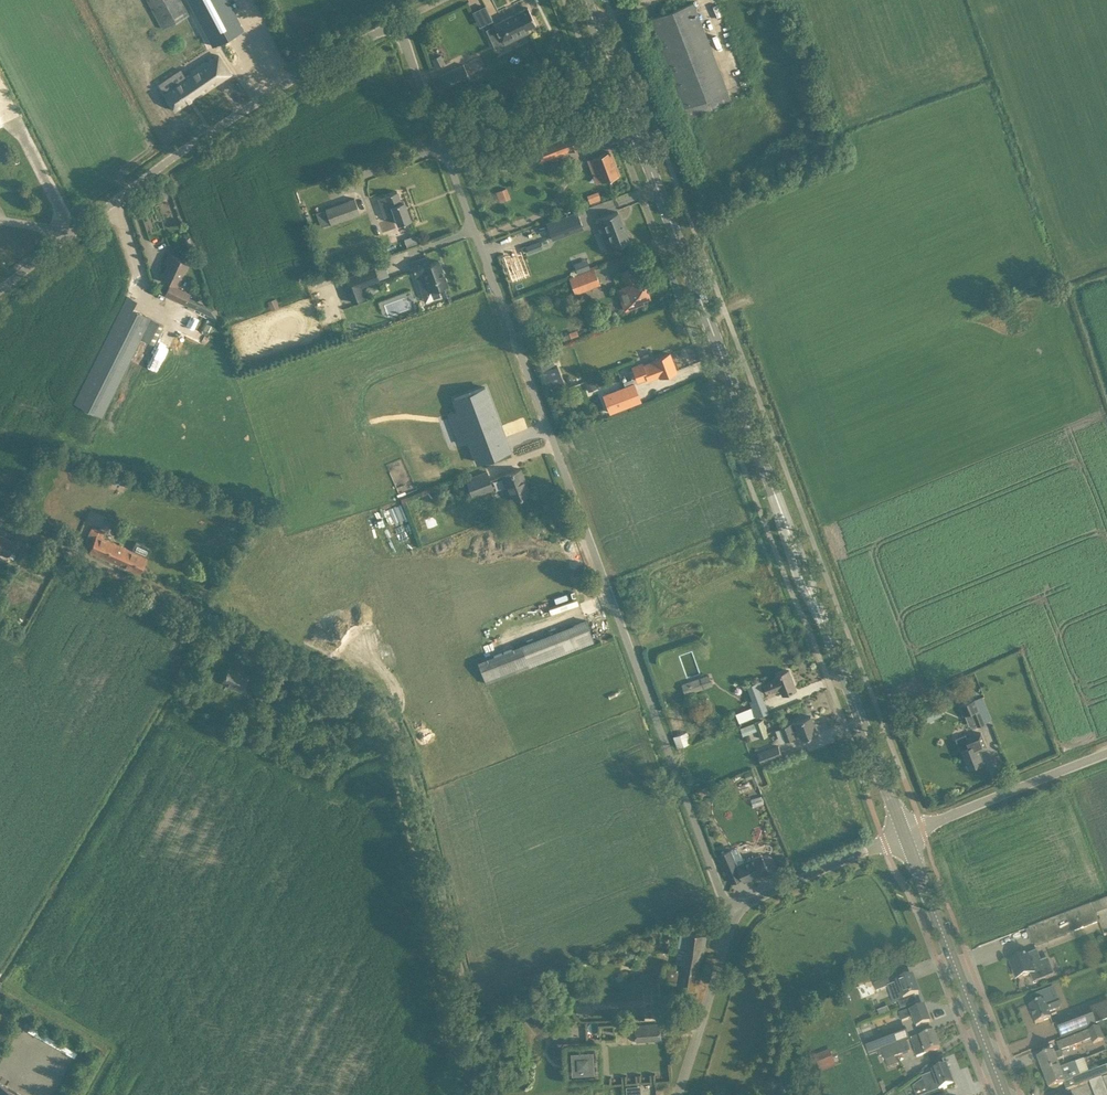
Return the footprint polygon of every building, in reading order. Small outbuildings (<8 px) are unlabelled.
[(164,28),(190,14),(182,0),(149,0),(164,28)] [(212,45),(243,28),(228,0),(188,0),(212,45)] [(685,106),(689,117),(699,113),(732,100),(728,90),(697,12),(693,1),(651,18),(685,106)] [(494,23),(503,43),(529,31),(527,28),(536,24),(527,7),(520,10),(520,9),(518,10),(518,11),(494,23)] [(164,91),(163,91),(176,109),(231,73),(218,54),(186,76),(164,91)] [(441,54),(431,58),(435,67),(445,62),(441,54)] [(463,63),(438,75),(445,91),(446,91),(487,71),(479,55),(463,63)] [(535,132),(529,134),(531,141),(537,139),(535,132)] [(538,147),(534,148),(534,149),(538,159),(539,161),(558,154),(582,145),(579,135),(577,132),(538,146),(538,147)] [(598,155),(593,157),(587,159),(596,183),(618,175),(609,151),(598,155)] [(947,155),(934,160),(941,178),(954,173),(947,155)] [(934,160),(922,164),(929,183),(941,178),(934,160)] [(509,197),(506,187),(496,191),(500,200),(504,199),(509,197)] [(168,188),(158,189),(158,197),(162,196),(162,198),(168,198),(168,188)] [(397,190),(378,197),(383,211),(385,217),(394,213),(398,223),(410,219),(404,200),(401,201),(397,190)] [(917,190),(907,195),(913,212),(924,208),(917,190)] [(907,195),(896,199),(902,216),(913,212),(907,195)] [(316,212),(321,226),(360,212),(354,198),(316,212)] [(970,204),(967,223),(980,225),(984,206),(970,204)] [(924,208),(913,212),(919,227),(930,223),(924,208)] [(577,211),(546,222),(552,239),(583,228),(577,211)] [(618,211),(596,220),(601,232),(607,230),(613,246),(629,240),(618,211)] [(913,212),(902,216),(908,231),(919,227),(913,212)] [(404,238),(407,247),(417,243),(414,234),(404,238)] [(539,241),(526,246),(528,252),(542,247),(539,241)] [(162,277),(178,285),(189,263),(169,254),(165,262),(168,263),(162,277)] [(424,271),(430,290),(447,284),(438,260),(429,263),(427,256),(428,256),(427,256),(411,262),(415,274),(424,271)] [(578,261),(574,263),(577,273),(582,271),(578,261)] [(343,278),(352,303),(364,298),(360,286),(379,279),(374,266),(343,278)] [(569,277),(575,293),(601,283),(595,268),(569,277)] [(619,291),(619,292),(619,295),(625,309),(644,302),(643,298),(649,296),(645,285),(643,278),(636,280),(631,268),(622,271),(627,284),(623,286),(621,287),(620,288),(619,289),(619,291)] [(888,270),(875,275),(882,293),(895,288),(888,270)] [(842,281),(828,281),(828,300),(842,300),(842,281)] [(170,283),(165,294),(186,304),(189,297),(191,293),(170,283)] [(84,408),(101,417),(151,318),(132,309),(136,301),(128,296),(74,403),(84,408)] [(209,333),(213,321),(188,312),(184,324),(209,333)] [(886,313),(869,320),(873,331),(890,324),(886,313)] [(151,318),(141,338),(143,339),(154,345),(164,325),(152,319),(151,318)] [(869,320),(854,325),(858,336),(873,331),(869,320)] [(890,324),(873,331),(877,341),(894,335),(890,324)] [(873,331),(858,336),(862,347),(877,341),(873,331)] [(1027,349),(1007,350),(1008,363),(1027,362),(1027,349)] [(642,363),(632,366),(637,380),(647,377),(647,379),(659,375),(660,376),(676,370),(669,352),(653,359),(654,361),(643,365),(642,363)] [(551,357),(538,361),(542,371),(545,369),(555,366),(551,357)] [(955,363),(945,367),(951,384),(962,380),(955,363)] [(622,376),(632,374),(630,364),(620,366),(622,376)] [(555,366),(545,369),(552,386),(564,382),(557,365),(555,366)] [(945,367),(934,371),(940,388),(951,384),(945,367)] [(593,377),(584,381),(587,388),(596,385),(593,377)] [(962,380),(951,384),(957,399),(967,395),(962,380)] [(951,384),(940,388),(946,403),(957,399),(951,384)] [(485,386),(454,398),(478,461),(509,449),(485,386)] [(624,386),(602,394),(610,413),(631,405),(624,386)] [(1001,388),(983,395),(988,408),(1006,401),(1001,388)] [(502,475),(511,500),(519,497),(530,493),(520,468),(510,472),(502,475)] [(466,479),(473,496),(494,487),(487,470),(466,479)] [(110,481),(125,485),(127,477),(112,474),(110,481)] [(87,537),(83,547),(140,573),(144,563),(151,548),(136,542),(133,549),(102,536),(105,530),(100,528),(96,537),(90,534),(94,526),(93,525),(87,537)] [(7,556),(14,541),(0,535),(0,553),(7,556)] [(478,660),(485,680),(594,641),(586,620),(519,644),(478,660)] [(681,638),(694,634),(690,622),(678,625),(681,638)] [(230,665),(222,681),(241,691),(249,675),(230,665)] [(764,678),(748,685),(753,697),(754,700),(763,696),(770,694),(769,691),(780,686),(783,693),(786,692),(796,688),(789,670),(778,674),(776,675),(777,678),(766,682),(764,678)] [(701,676),(681,683),(685,694),(705,687),(701,678),(701,676)] [(972,711),(978,725),(985,722),(985,721),(992,719),(983,696),(975,699),(959,705),(964,715),(972,711)] [(921,708),(927,722),(943,715),(937,701),(921,708)] [(676,745),(691,741),(679,704),(665,709),(676,745)] [(753,706),(736,712),(740,722),(757,716),(753,706)] [(781,727),(785,740),(796,737),(793,730),(798,728),(802,739),(818,733),(811,715),(781,727)] [(743,735),(757,729),(760,737),(769,734),(763,718),(740,727),(743,735)] [(963,749),(970,766),(983,760),(979,748),(987,745),(981,732),(967,738),(966,734),(956,738),(960,748),(963,749)] [(758,753),(761,763),(782,755),(778,745),(758,753)] [(721,854),(733,882),(743,878),(744,881),(769,870),(764,860),(762,854),(745,861),(738,846),(729,850),(721,854)] [(1092,905),(1029,929),(1036,947),(1098,922),(1095,914),(1092,905)] [(681,988),(698,991),(707,934),(681,930),(677,962),(681,963),(681,968),(668,966),(667,977),(677,978),(679,978),(679,986),(681,987),(681,988)] [(1030,977),(1033,985),(1054,976),(1048,961),(1040,963),(1038,954),(1024,959),(1025,959),(1012,963),(1017,981),(1030,977)] [(889,981),(874,986),(877,993),(887,989),(893,1005),(898,1003),(900,1011),(917,1004),(915,997),(919,995),(912,978),(902,982),(897,984),(898,985),(891,987),(889,981)] [(874,985),(866,988),(867,989),(869,994),(869,996),(872,995),(877,993),(874,986),(874,985)] [(1029,1008),(1035,1025),(1051,1019),(1048,1013),(1061,1008),(1053,988),(1031,997),(1034,1006),(1029,1008)] [(912,1018),(916,1029),(930,1024),(924,1008),(911,1013),(910,1011),(899,1015),(902,1022),(912,1018)] [(1056,1025),(1061,1038),(1095,1025),(1090,1011),(1056,1025)] [(636,1025),(637,1041),(661,1039),(660,1023),(636,1025)] [(1063,1042),(1066,1050),(1091,1040),(1093,1045),(1104,1041),(1100,1028),(1063,1042)] [(906,1029),(875,1041),(878,1050),(889,1046),(906,1040),(909,1039),(906,1029)] [(910,1040),(916,1058),(926,1054),(926,1055),(939,1050),(934,1034),(921,1039),(920,1036),(910,1040)] [(881,1051),(887,1069),(899,1064),(894,1058),(910,1052),(906,1040),(889,1046),(890,1047),(881,1051)] [(572,1051),(573,1073),(596,1072),(594,1050),(572,1051)] [(826,1052),(814,1057),(820,1072),(835,1066),(832,1058),(829,1051),(826,1052)] [(1038,1061),(1044,1075),(1059,1070),(1056,1062),(1064,1059),(1062,1052),(1038,1061)] [(927,1094),(945,1094),(944,1094),(942,1091),(953,1086),(947,1069),(945,1069),(941,1059),(935,1063),(939,1072),(936,1072),(932,1074),(922,1078),(928,1094),(927,1094)] [(1044,1075),(1049,1090),(1059,1086),(1072,1081),(1075,1088),(1089,1083),(1101,1078),(1102,1078),(1106,1076),(1106,1066),(1103,1068),(1099,1070),(1089,1074),(1089,1075),(1081,1079),(1075,1063),(1059,1070),(1044,1075)] [(1093,1094),(1106,1094),(1101,1078),(1089,1083),(1093,1094)] [(0,1083),(0,1094),(22,1094),(0,1083)]
